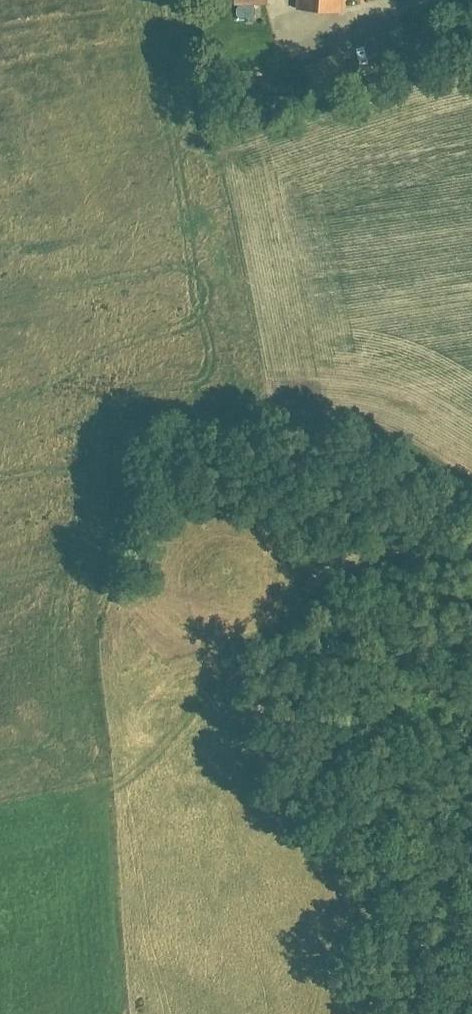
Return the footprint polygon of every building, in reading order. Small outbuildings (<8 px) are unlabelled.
[(294,11),(343,12),(343,0),(294,0),(294,11)]
